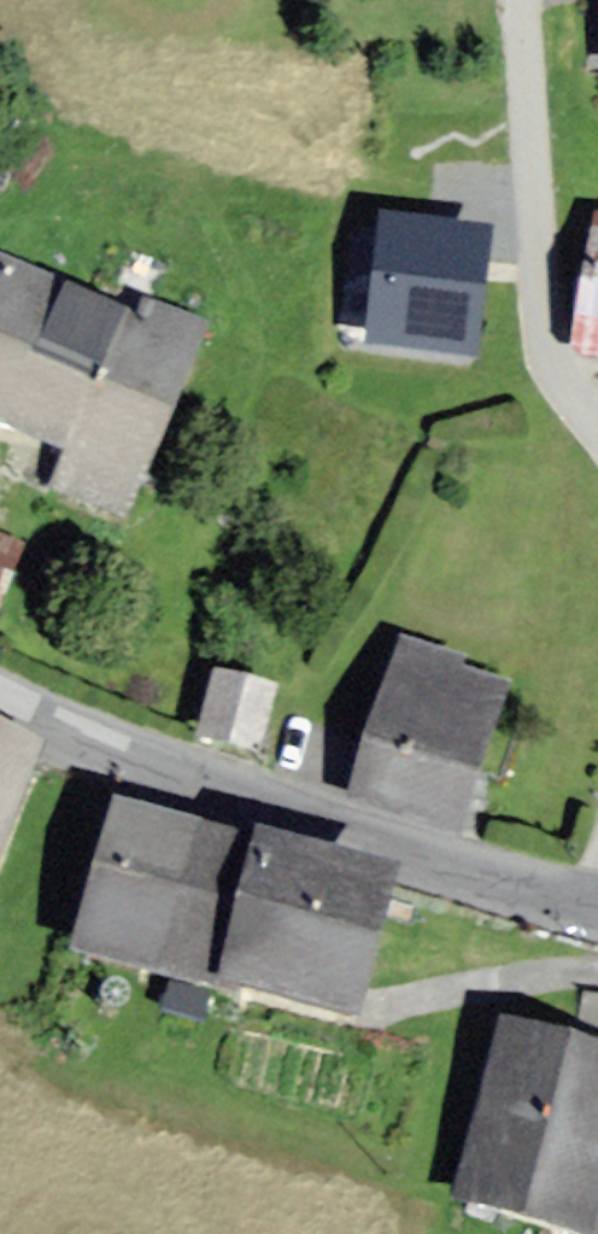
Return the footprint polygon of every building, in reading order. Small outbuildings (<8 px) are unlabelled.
[(482,241),(383,232),(371,353),(470,363),(482,241)] [(581,352),(597,355),(597,235),(581,352)] [(0,249),(0,344),(184,428),(233,320),(164,288),(151,317),(0,248),(0,249)] [(0,344),(0,425),(69,455),(55,488),(134,522),(184,428),(0,344)] [(31,539),(0,527),(0,617),(31,539)] [(403,639),(357,795),(473,828),(518,673),(403,639)] [(216,672),(199,730),(262,749),(280,692),(216,672)] [(403,883),(125,810),(88,948),(367,1022),(403,883)] [(586,986),(576,1038),(597,1044),(597,989),(586,986)] [(501,1016),(458,1189),(594,1233),(597,1219),(597,1044),(576,1038),(501,1016)]
